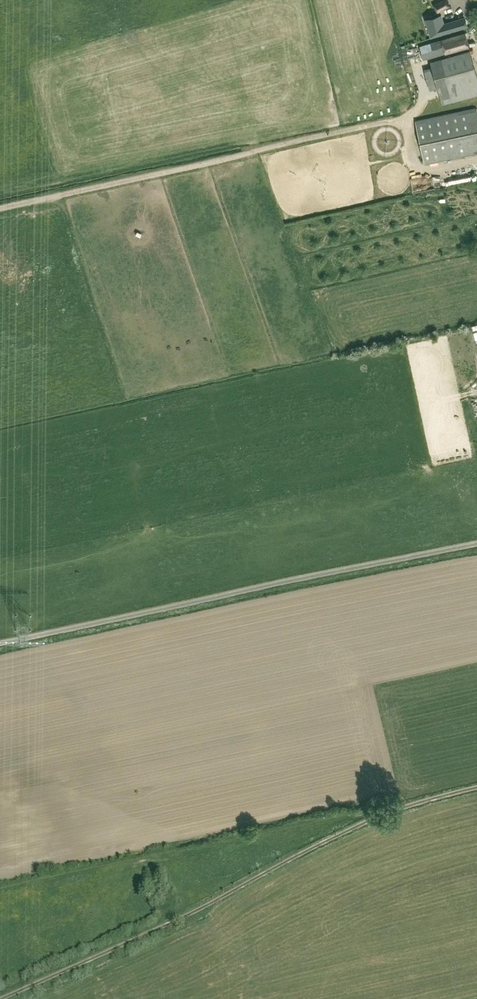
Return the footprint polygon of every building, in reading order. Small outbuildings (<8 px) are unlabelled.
[(434,4),(438,11),(450,5),(447,0),(442,0),(434,4)] [(467,25),(465,17),(444,22),(441,14),(426,19),(430,36),(467,25)] [(431,54),(430,54),(444,50),(445,54),(468,48),(464,33),(420,46),(423,57),(431,54)] [(432,66),(443,103),(476,93),(476,75),(471,55),(432,66)] [(416,121),(425,162),(476,151),(476,110),(476,108),(416,121)] [(456,167),(457,176),(476,173),(476,164),(456,167)]
